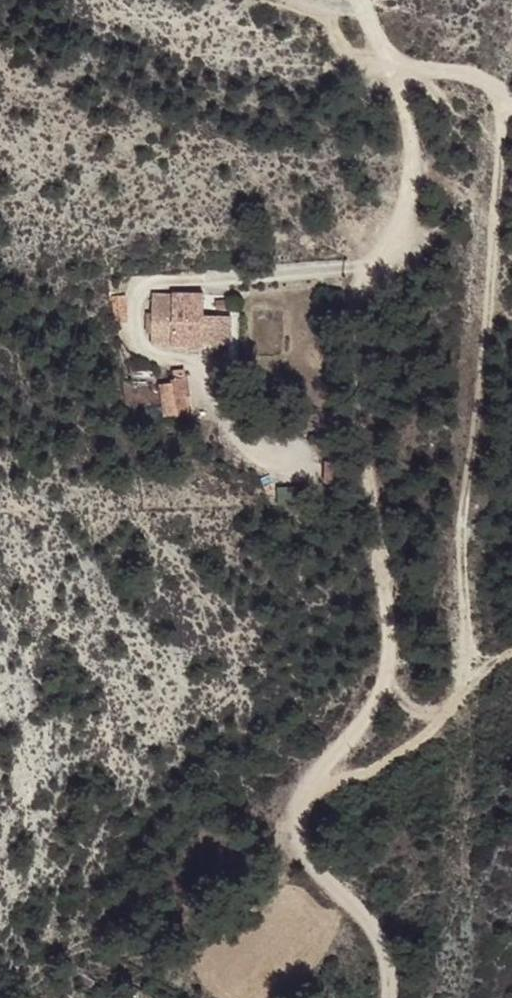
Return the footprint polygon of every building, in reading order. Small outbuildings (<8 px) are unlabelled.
[(179,312),(182,340),(213,342),(212,315),(179,312)] [(185,364),(182,391),(197,394),(201,368),(185,364)]
